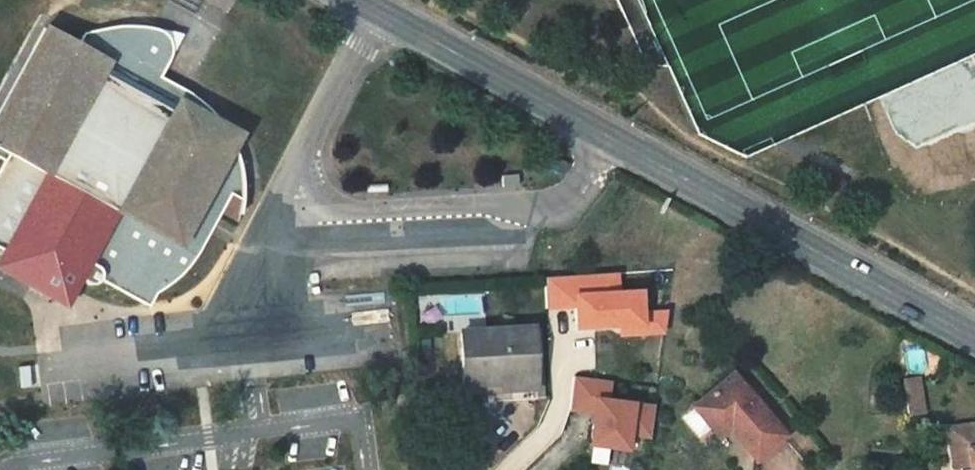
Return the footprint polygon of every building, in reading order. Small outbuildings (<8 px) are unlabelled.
[(87,34),(81,45),(49,28),(0,120),(0,165),(8,150),(14,154),(0,180),(0,244),(9,249),(20,255),(16,262),(16,264),(18,267),(20,268),(23,272),(25,274),(27,276),(29,278),(30,279),(33,280),(34,282),(36,283),(38,284),(41,285),(43,286),(45,287),(48,288),(50,288),(53,289),(55,289),(59,290),(62,290),(66,290),(70,282),(81,288),(86,278),(93,282),(95,283),(99,283),(99,282),(102,282),(102,281),(103,281),(105,278),(154,304),(162,290),(165,289),(178,280),(193,265),(200,257),(205,250),(237,194),(248,201),(248,182),(247,175),(245,167),(241,152),(238,146),(234,137),(229,129),(225,123),(211,108),(201,99),(191,93),(162,77),(172,57),(174,52),(173,44),(171,39),(168,35),(167,34),(163,31),(152,27),(143,27),(143,26),(133,27),(133,26),(129,26),(129,27),(128,26),(127,27),(117,27),(117,28),(107,28),(107,29),(95,31),(93,32),(89,33),(87,34)] [(20,255),(9,249),(0,266),(10,271),(16,262),(20,255)] [(16,264),(16,262),(10,271),(72,304),(81,288),(70,282),(66,290),(62,290),(59,290),(55,289),(53,289),(50,288),(48,288),(45,287),(43,286),(41,285),(38,284),(36,283),(34,282),(33,280),(30,279),(29,278),(27,276),(25,274),(23,272),(20,268),(18,267),(16,264)] [(617,273),(547,278),(549,308),(576,306),(577,326),(619,324),(620,336),(663,333),(662,317),(639,319),(637,288),(618,290),(617,273)] [(502,373),(535,372),(533,329),(460,334),(461,385),(502,383),(502,373)] [(542,329),(533,329),(535,372),(535,391),(544,390),(542,329)] [(696,403),(714,427),(725,418),(734,429),(760,460),(787,437),(735,371),(696,403)] [(613,384),(577,380),(573,412),(598,416),(594,448),(630,453),(632,437),(656,440),(660,410),(610,404),(613,384)] [(921,380),(906,382),(911,414),(926,411),(921,380)] [(714,427),(696,403),(687,411),(687,417),(699,433),(706,434),(714,427)] [(725,418),(714,427),(723,438),(734,429),(725,418)] [(949,423),(955,464),(973,462),(974,469),(974,420),(949,423)]
